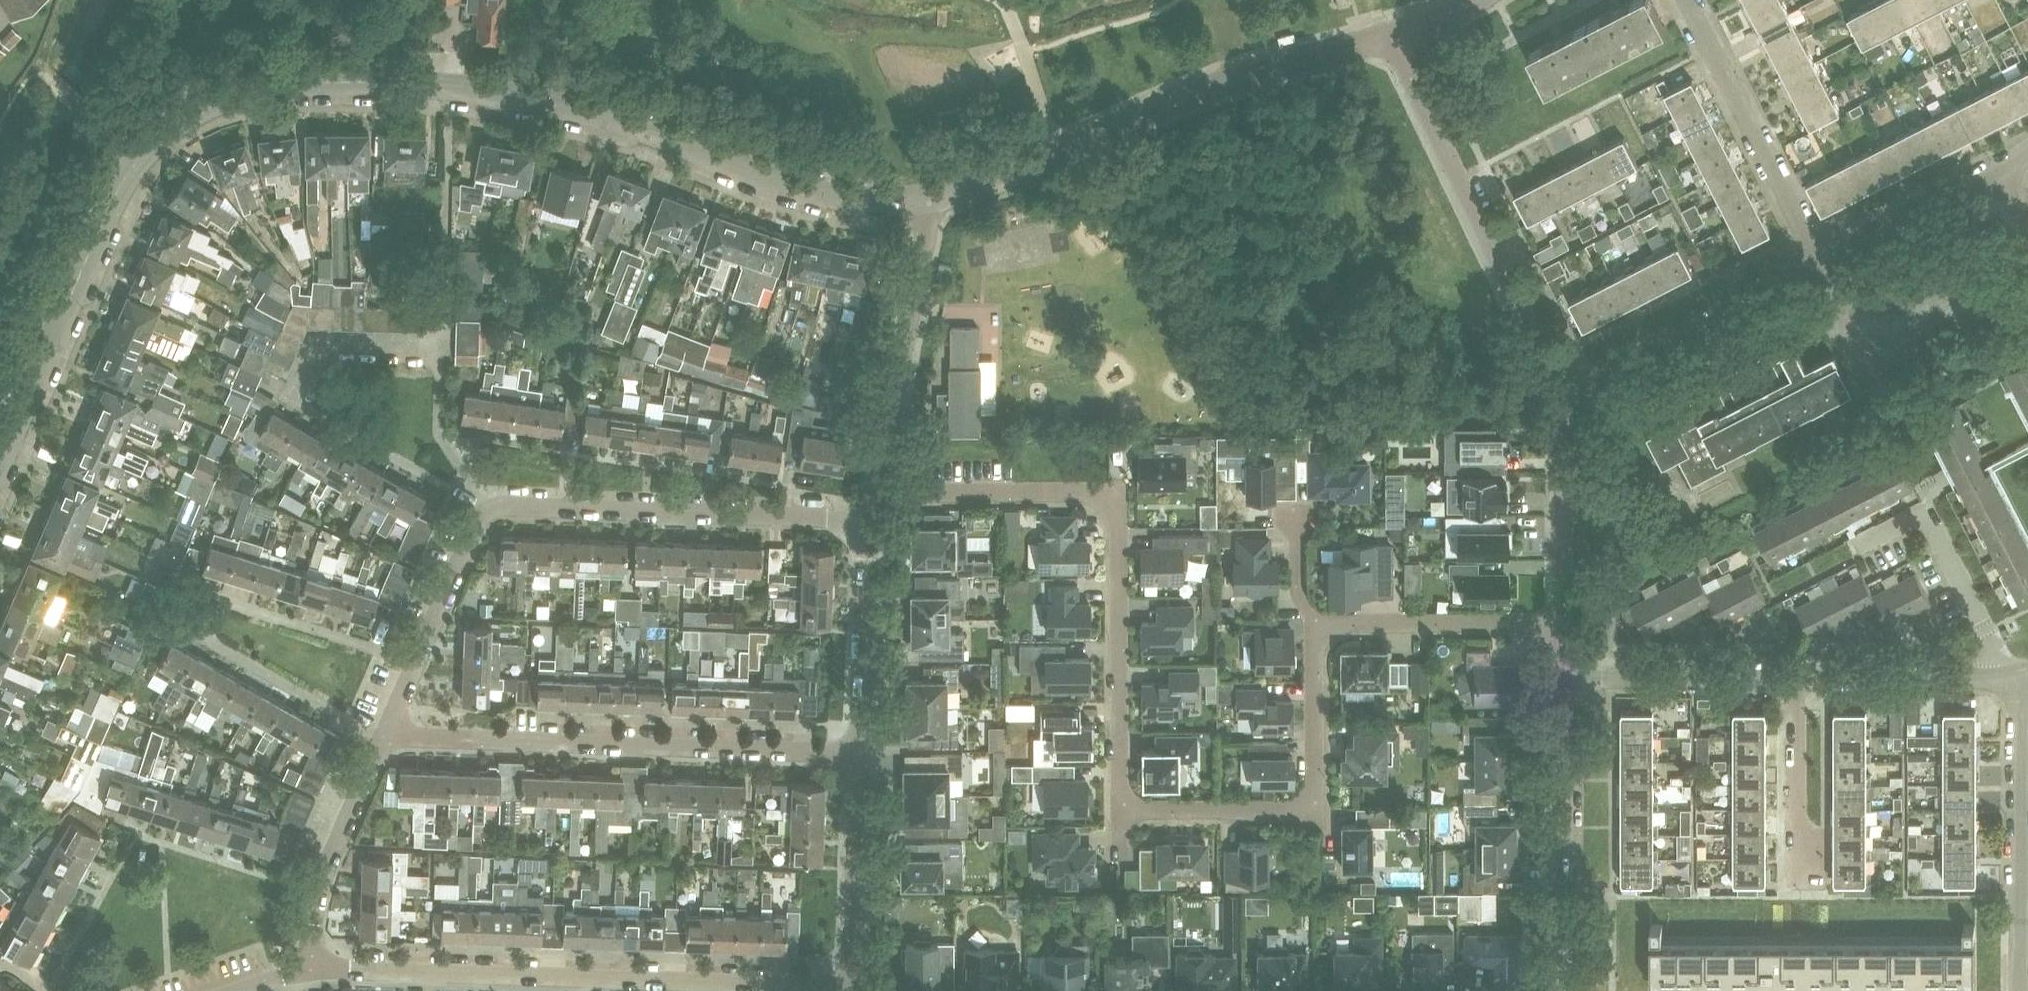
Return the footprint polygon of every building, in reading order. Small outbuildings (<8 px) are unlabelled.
[(13,19),(42,0),(1,0),(13,19)] [(468,2),(471,2),(471,9),(475,9),(474,23),(480,23),(479,38),(500,39),(503,0),(468,0),(468,2)] [(1607,59),(1667,28),(1653,0),(1633,0),(1588,23),(1607,59)] [(1760,26),(1790,10),(1785,0),(1742,0),(1751,17),(1754,15),(1760,26)] [(1915,20),(1904,0),(1871,0),(1860,6),(1862,10),(1850,16),(1865,46),(1915,20)] [(1954,0),(1904,0),(1915,20),(1954,0)] [(1780,65),(1786,76),(1816,60),(1803,36),(1817,28),(1813,20),(1799,27),(1790,10),(1760,26),(1767,40),(1764,42),(1776,67),(1780,65)] [(1970,17),(1975,27),(1979,25),(1974,15),(1970,17)] [(1548,89),(1607,59),(1588,23),(1530,53),(1548,89)] [(1978,25),(1968,30),(1971,37),(1982,32),(1978,25)] [(1842,111),(1816,60),(1786,76),(1793,89),(1789,91),(1802,115),(1806,113),(1813,127),(1842,111)] [(1917,85),(1928,80),(1922,70),(1912,75),(1917,85)] [(2008,80),(2021,111),(2027,107),(2027,70),(2008,80)] [(1671,102),(1678,115),(1704,100),(1694,80),(1686,83),(1680,72),(1658,83),(1663,95),(1668,104),(1671,102)] [(2010,116),(2021,111),(2008,80),(1958,106),(1973,136),(1985,129),(1987,133),(2012,120),(2010,116)] [(1880,106),(1888,102),(1882,91),(1874,95),(1880,106)] [(1682,124),(1689,136),(1715,122),(1704,100),(1678,115),(1674,117),(1678,126),(1682,124)] [(1854,116),(1865,110),(1861,103),(1850,109),(1854,116)] [(1973,136),(1958,106),(1908,131),(1923,161),(1936,154),(1938,158),(1962,146),(1960,142),(1973,136)] [(1700,158),(1727,144),(1715,122),(1689,136),(1685,138),(1690,148),(1694,146),(1700,158)] [(1642,132),(1649,146),(1659,141),(1652,127),(1642,132)] [(1911,167),(1923,161),(1908,131),(1857,158),(1873,187),(1886,180),(1888,183),(1913,171),(1911,167)] [(307,132),(308,200),(308,223),(310,231),(318,231),(319,200),(319,171),(328,171),(327,150),(332,150),(332,132),(307,132)] [(338,171),(347,171),(350,171),(350,132),(332,132),(332,150),(327,150),(328,171),(328,200),(333,200),(333,195),(338,195),(338,171)] [(370,132),(350,132),(350,171),(347,171),(347,190),(370,191),(370,132)] [(386,184),(405,184),(407,134),(401,134),(401,132),(391,132),(391,134),(387,134),(386,162),(387,162),(386,184)] [(415,135),(407,134),(405,184),(425,185),(426,164),(427,135),(424,135),(424,133),(415,132),(415,135)] [(290,133),(277,135),(282,184),(284,194),(294,193),(293,183),(300,182),(295,135),(290,136),(290,133)] [(276,195),(284,194),(282,184),(277,135),(264,136),(264,138),(260,139),(263,169),(273,168),(276,195)] [(1626,172),(1640,165),(1648,161),(1641,146),(1633,150),(1627,138),(1603,150),(1617,177),(1619,181),(1629,177),(1626,172)] [(240,141),(227,146),(245,193),(253,206),(258,204),(253,189),(251,190),(248,183),(262,179),(245,142),(241,143),(240,141)] [(486,184),(502,186),(504,176),(502,175),(510,144),(497,141),(496,144),(485,142),(476,186),(462,183),(461,207),(470,209),(471,200),(481,202),(484,188),(486,184)] [(526,192),(527,187),(534,151),(522,149),(522,146),(510,144),(502,175),(504,176),(502,186),(501,192),(516,195),(526,192)] [(1705,167),(1711,180),(1737,163),(1727,144),(1700,158),(1696,160),(1701,169),(1705,167)] [(252,206),(253,206),(245,193),(227,146),(215,150),(216,152),(211,154),(222,183),(232,179),(238,195),(244,213),(251,210),(250,207),(252,206)] [(1603,150),(1581,161),(1596,188),(1598,192),(1608,187),(1605,183),(1617,177),(1603,150)] [(207,158),(205,162),(199,157),(191,167),(209,178),(214,170),(207,158)] [(1873,187),(1857,158),(1808,183),(1823,212),(1836,206),(1838,209),(1863,196),(1861,193),(1873,187)] [(1660,166),(1664,175),(1678,168),(1673,159),(1660,166)] [(1559,172),(1573,199),(1576,204),(1585,199),(1583,194),(1596,188),(1581,161),(1559,172)] [(1748,186),(1737,163),(1711,180),(1707,182),(1712,191),(1716,189),(1723,202),(1748,186)] [(584,210),(591,176),(554,168),(546,201),(584,210)] [(1683,177),(1678,168),(1664,175),(1669,185),(1683,177)] [(184,173),(177,183),(219,211),(218,212),(233,222),(238,214),(220,203),(224,198),(213,190),(215,187),(188,170),(186,174),(184,173)] [(601,250),(610,227),(619,205),(630,177),(610,170),(599,197),(607,200),(597,226),(597,227),(590,246),(601,250)] [(1559,172),(1537,184),(1552,210),(1555,214),(1564,210),(1561,205),(1573,199),(1559,172)] [(649,185),(630,177),(619,205),(610,227),(612,228),(609,236),(618,240),(625,222),(633,225),(638,213),(649,185)] [(1653,187),(1661,201),(1670,196),(1662,182),(1653,187)] [(228,229),(233,222),(218,212),(219,211),(177,183),(169,195),(171,196),(169,200),(194,217),(195,216),(207,224),(211,218),(228,229)] [(1539,217),(1552,210),(1537,184),(1516,195),(1532,226),(1541,221),(1539,217)] [(1727,211),(1734,223),(1760,208),(1748,186),(1723,202),(1718,204),(1723,213),(1727,211)] [(677,232),(689,200),(678,196),(678,197),(665,192),(653,223),(645,245),(656,249),(658,243),(671,248),(677,232)] [(1619,204),(1626,218),(1636,213),(1628,199),(1619,204)] [(699,204),(689,200),(677,232),(671,248),(681,251),(678,260),(682,262),(684,258),(690,260),(697,239),(696,239),(707,209),(699,205),(699,204)] [(1682,209),(1687,218),(1701,212),(1696,202),(1682,209)] [(1772,232),(1760,208),(1734,223),(1729,226),(1734,235),(1739,233),(1745,246),(1772,232)] [(1638,218),(1643,227),(1658,219),(1653,210),(1638,218)] [(722,249),(733,218),(730,217),(731,214),(721,211),(720,214),(717,213),(701,257),(709,259),(703,276),(699,274),(694,288),(707,292),(710,284),(720,256),(722,249)] [(1705,221),(1701,212),(1687,218),(1692,228),(1705,221)] [(159,216),(154,227),(201,248),(218,259),(229,266),(236,256),(218,248),(219,247),(208,243),(211,235),(196,228),(197,227),(163,213),(161,217),(159,216)] [(362,237),(371,237),(371,217),(361,217),(362,237)] [(738,220),(733,218),(722,249),(720,256),(710,284),(719,287),(728,262),(735,265),(739,255),(741,255),(752,225),(748,224),(749,221),(739,217),(738,220)] [(296,238),(293,227),(292,218),(279,222),(288,241),(292,240),(296,238)] [(1592,221),(1585,225),(1591,236),(1598,232),(1592,221)] [(1617,229),(1621,238),(1636,230),(1631,221),(1617,229)] [(743,264),(735,288),(732,295),(747,301),(748,299),(760,263),(762,263),(773,232),(766,230),(768,227),(757,223),(755,227),(752,225),(741,255),(743,256),(740,263),(743,264)] [(304,225),(293,227),(296,238),(292,240),(299,258),(311,254),(304,225)] [(1584,240),(1591,236),(1585,225),(1578,229),(1584,240)] [(215,266),(218,259),(201,248),(154,227),(148,240),(151,241),(149,245),(188,263),(191,256),(215,266)] [(439,230),(430,230),(429,230),(428,247),(438,247),(439,230)] [(763,284),(772,287),(777,268),(788,238),(786,237),(787,235),(775,230),(774,233),(773,232),(762,263),(760,263),(748,299),(757,302),(763,284)] [(1571,246),(1565,236),(1563,231),(1550,238),(1553,242),(1536,251),(1541,261),(1571,246)] [(1712,233),(1698,240),(1703,250),(1717,242),(1712,233)] [(799,240),(796,240),(786,286),(794,287),(790,303),(798,304),(803,281),(812,243),(809,242),(810,239),(800,237),(799,240)] [(372,258),(373,278),(383,278),(389,278),(387,238),(371,238),(371,247),(372,258)] [(819,244),(812,243),(803,281),(814,284),(825,286),(833,247),(830,246),(830,243),(820,241),(819,244)] [(1659,255),(1673,284),(1694,272),(1678,241),(1669,245),(1671,250),(1659,255)] [(1587,246),(1593,257),(1600,252),(1594,242),(1587,246)] [(837,248),(833,247),(825,286),(832,288),(830,297),(842,300),(846,283),(847,283),(854,251),(847,249),(848,247),(838,245),(837,248)] [(609,287),(619,290),(633,249),(623,246),(609,287)] [(459,260),(482,261),(482,249),(459,248),(459,260)] [(644,253),(633,249),(619,290),(604,328),(601,334),(622,342),(623,342),(624,338),(626,338),(639,304),(633,302),(646,266),(640,263),(644,253)] [(850,332),(865,335),(873,300),(860,298),(870,254),(867,254),(868,251),(857,249),(856,251),(854,251),(847,283),(846,283),(842,300),(856,303),(850,332)] [(1563,256),(1571,270),(1580,265),(1573,251),(1563,256)] [(1651,295),(1673,284),(1659,255),(1657,251),(1648,256),(1650,260),(1638,267),(1651,295)] [(141,256),(136,268),(183,289),(190,273),(146,253),(144,257),(141,256)] [(277,258),(271,264),(290,282),(294,278),(277,258)] [(1543,267),(1549,279),(1567,270),(1561,258),(1543,267)] [(482,273),(482,261),(459,260),(458,272),(482,273)] [(951,263),(939,263),(939,276),(951,276),(951,263)] [(1629,306),(1651,295),(1638,267),(1635,263),(1625,268),(1628,272),(1615,278),(1629,306)] [(271,264),(265,270),(287,285),(290,282),(271,264)] [(195,296),(189,293),(183,289),(136,268),(130,282),(133,283),(131,286),(188,311),(195,296)] [(458,272),(458,283),(481,284),(482,273),(458,272)] [(1607,317),(1629,306),(1615,278),(1613,274),(1604,279),(1606,283),(1594,290),(1607,317)] [(273,277),(265,289),(289,305),(292,300),(289,288),(273,277)] [(401,307),(409,307),(420,307),(426,307),(427,279),(402,278),(401,307)] [(333,305),(335,305),(335,283),(333,281),(313,279),(310,304),(320,304),(333,305)] [(354,306),(365,306),(367,306),(367,279),(351,279),(351,284),(335,283),(335,305),(343,305),(354,306)] [(518,279),(513,299),(521,301),(529,282),(518,279)] [(481,296),(481,284),(458,283),(458,295),(481,296)] [(1607,317),(1594,290),(1592,285),(1582,290),(1584,294),(1571,301),(1585,328),(1607,317)] [(281,319),(289,305),(265,289),(255,304),(281,319)] [(528,305),(538,308),(542,294),(531,291),(528,305)] [(124,304),(120,312),(152,326),(179,338),(185,325),(173,320),(172,322),(156,315),(160,307),(129,294),(127,296),(125,296),(122,303),(124,304)] [(480,317),(481,296),(458,295),(457,316),(480,317)] [(250,304),(242,320),(274,336),(282,320),(250,304)] [(309,328),(309,304),(292,304),(282,327),(304,337),(309,328)] [(309,328),(320,328),(320,304),(310,304),(309,304),(309,328)] [(332,329),(333,305),(320,304),(320,328),(332,329)] [(343,329),(343,305),(335,305),(333,305),(332,329),(343,329)] [(343,329),(354,329),(354,306),(343,305),(343,329)] [(365,306),(354,306),(354,329),(365,329),(365,306)] [(365,329),(376,330),(376,306),(367,306),(365,306),(365,329)] [(387,306),(376,306),(376,330),(387,330),(387,306)] [(387,330),(398,330),(398,307),(387,306),(387,330)] [(409,307),(401,307),(398,307),(398,330),(409,331),(409,307)] [(420,331),(420,307),(409,307),(409,331),(420,331)] [(576,334),(581,315),(559,309),(552,332),(567,336),(569,332),(576,334)] [(179,338),(152,326),(120,312),(117,319),(115,318),(112,327),(114,328),(112,331),(128,338),(126,341),(142,348),(145,341),(177,356),(184,340),(179,338)] [(457,318),(457,329),(480,330),(480,319),(457,318)] [(1006,411),(980,411),(980,366),(979,366),(979,327),(950,326),(950,366),(949,366),(949,392),(937,392),(937,436),(980,436),(1006,435),(1006,411)] [(300,347),(304,337),(282,327),(278,337),(300,347)] [(254,329),(247,342),(270,353),(276,339),(254,329)] [(479,341),(480,330),(457,329),(456,341),(479,341)] [(526,330),(523,345),(548,352),(551,338),(526,330)] [(142,348),(126,341),(128,338),(112,331),(109,338),(107,337),(104,345),(106,346),(102,353),(163,380),(169,367),(150,359),(149,361),(138,356),(142,348)] [(660,345),(638,336),(632,351),(655,359),(660,345)] [(295,357),(300,347),(278,337),(274,347),(295,357)] [(680,365),(686,348),(664,339),(657,357),(680,365)] [(456,351),(479,352),(479,341),(456,341),(456,351)] [(265,367),(269,357),(271,353),(250,344),(241,365),(262,374),(265,367)] [(274,347),(271,353),(269,357),(290,367),(295,357),(274,347)] [(1769,351),(1724,374),(1727,380),(1718,384),(1711,370),(1666,393),(1680,420),(1647,436),(1663,467),(1682,457),(1685,464),(1683,465),(1692,484),(1727,466),(1722,456),(1853,389),(1834,353),(1807,367),(1796,347),(1782,354),(1783,356),(1774,361),(1769,351)] [(686,348),(680,365),(698,374),(699,374),(706,356),(705,356),(686,348)] [(163,380),(102,353),(99,360),(97,359),(93,368),(95,369),(94,372),(125,385),(156,396),(153,403),(178,413),(184,401),(159,389),(163,380)] [(630,373),(643,375),(645,359),(629,355),(627,368),(630,369),(630,373)] [(706,356),(699,374),(721,381),(727,362),(706,356)] [(286,377),(290,367),(269,357),(265,367),(286,377)] [(2007,369),(2027,410),(2027,358),(2007,369)] [(744,388),(768,395),(778,363),(770,359),(765,374),(750,369),(744,388)] [(487,422),(512,426),(518,384),(503,382),(507,362),(496,361),(495,370),(487,422)] [(749,368),(727,362),(721,381),(743,388),(749,368)] [(262,374),(241,365),(232,386),(252,395),(262,374)] [(643,376),(660,379),(661,368),(645,366),(643,376)] [(462,418),(487,422),(495,370),(485,369),(483,384),(481,384),(479,394),(466,392),(462,418)] [(1920,381),(1934,406),(1953,396),(1939,371),(1920,381)] [(801,376),(794,399),(816,405),(819,392),(822,380),(801,374),(801,376)] [(530,377),(519,375),(518,384),(512,426),(536,429),(540,403),(542,392),(528,390),(530,377)] [(856,378),(841,375),(837,394),(851,397),(856,378)] [(543,378),(542,392),(540,403),(536,429),(562,433),(564,418),(574,419),(578,397),(568,395),(566,407),(552,405),(553,394),(550,394),(552,379),(543,378)] [(771,395),(790,399),(794,382),(774,378),(771,395)] [(694,380),(690,394),(699,396),(703,397),(707,384),(694,380)] [(580,384),(578,397),(574,419),(585,421),(582,436),(608,440),(615,389),(606,387),(601,413),(586,411),(588,398),(586,398),(588,385),(580,384)] [(185,417),(178,413),(153,403),(147,409),(137,400),(105,386),(103,389),(101,388),(98,396),(100,397),(96,405),(157,431),(160,423),(168,423),(180,428),(185,417)] [(632,444),(638,406),(621,404),(624,390),(615,389),(608,440),(632,444)] [(640,395),(638,406),(632,444),(657,448),(661,422),(647,420),(648,412),(646,412),(649,396),(640,395)] [(657,448),(682,452),(687,414),(674,411),(676,396),(665,395),(661,422),(657,448)] [(1920,417),(1933,410),(1927,399),(1915,405),(1920,417)] [(707,456),(708,451),(718,452),(720,442),(722,431),(697,428),(698,415),(697,415),(698,403),(689,402),(687,414),(682,452),(707,456)] [(803,437),(800,459),(799,462),(843,469),(845,455),(846,455),(848,438),(811,432),(815,407),(794,404),(790,435),(803,437)] [(2027,601),(2027,540),(1991,469),(1989,470),(1981,454),(1983,453),(1958,404),(1928,419),(2023,604),(2027,601)] [(160,432),(157,431),(96,405),(93,412),(91,411),(88,419),(90,420),(89,423),(120,437),(124,430),(155,443),(160,432)] [(281,444),(295,421),(284,415),(285,412),(276,408),(275,409),(273,408),(267,417),(256,411),(254,415),(248,425),(245,423),(242,430),(244,437),(268,450),(262,461),(269,465),(281,444)] [(751,409),(749,426),(758,427),(761,411),(751,409)] [(775,428),(784,430),(786,414),(777,413),(775,428)] [(728,459),(753,463),(757,437),(732,433),(734,421),(724,419),(722,431),(720,442),(731,443),(728,459)] [(1981,423),(1985,430),(1992,427),(1988,420),(1981,423)] [(317,433),(295,421),(281,444),(269,465),(264,475),(272,479),(285,457),(286,458),(291,449),(303,456),(317,433)] [(1495,425),(1458,425),(1458,445),(1444,445),(1444,471),(1486,471),(1486,458),(1504,457),(1506,457),(1506,450),(1508,450),(1508,442),(1506,442),(1506,433),(1495,433),(1495,425)] [(79,447),(110,460),(141,474),(149,456),(128,447),(125,453),(115,448),(117,444),(84,429),(80,438),(82,439),(79,447)] [(338,446),(317,433),(303,456),(291,478),(300,483),(307,469),(321,477),(338,446)] [(1199,436),(1199,448),(1216,448),(1216,436),(1199,436)] [(771,439),(757,437),(753,463),(779,467),(783,441),(782,441),(771,439)] [(1170,485),(1184,485),(1183,471),(1187,467),(1198,467),(1197,440),(1170,440),(1171,455),(1141,455),(1141,486),(1154,485),(1155,487),(1155,488),(1156,489),(1157,490),(1159,491),(1162,492),(1164,491),(1166,491),(1167,490),(1168,489),(1169,489),(1169,488),(1170,487),(1170,485)] [(322,495),(327,485),(329,482),(342,490),(360,458),(338,446),(321,477),(314,490),(322,495)] [(106,469),(110,460),(79,447),(76,453),(74,453),(70,461),(72,462),(71,465),(117,485),(121,475),(106,469)] [(1290,471),(1290,447),(1261,447),(1261,461),(1247,461),(1247,498),(1274,498),(1274,481),(1281,481),(1281,471),(1290,471)] [(193,469),(200,472),(215,479),(216,480),(224,461),(201,451),(193,469)] [(1338,498),(1354,498),(1368,498),(1368,463),(1339,463),(1339,451),(1309,452),(1309,494),(1338,494),(1338,498)] [(1772,557),(1821,532),(1915,484),(1899,454),(1757,527),(1772,557)] [(342,490),(334,503),(330,510),(338,515),(350,494),(364,502),(382,471),(360,458),(342,490)] [(387,513),(403,483),(382,471),(364,502),(347,533),(357,539),(375,506),(387,513)] [(215,481),(202,475),(195,472),(187,493),(206,501),(209,493),(215,481)] [(118,505),(95,495),(99,486),(68,473),(67,476),(64,475),(61,483),(63,484),(59,492),(91,505),(109,513),(114,515),(118,505)] [(1494,502),(1505,502),(1505,503),(1506,503),(1506,481),(1505,481),(1505,483),(1494,483),(1494,475),(1446,475),(1446,510),(1494,509),(1494,502)] [(215,481),(209,493),(238,506),(243,490),(216,480),(215,479),(215,481)] [(426,496),(403,483),(387,513),(378,529),(387,534),(388,531),(400,511),(413,518),(415,513),(426,496)] [(103,528),(109,513),(91,505),(59,492),(56,499),(54,498),(50,507),(52,507),(51,510),(83,524),(84,520),(103,528)] [(206,501),(189,494),(186,493),(177,516),(197,524),(206,501)] [(252,497),(247,511),(256,514),(263,516),(267,504),(252,497)] [(1404,504),(1385,504),(1385,526),(1404,526),(1404,504)] [(1006,510),(1007,526),(1022,526),(1022,509),(1006,510)] [(912,527),(912,550),(912,560),(911,560),(911,562),(913,562),(953,561),(953,562),(955,562),(962,562),(962,565),(959,567),(957,567),(957,574),(973,574),(972,564),(969,564),(969,559),(967,559),(967,526),(955,527),(955,525),(953,525),(953,526),(950,525),(950,514),(951,514),(950,512),(949,512),(949,513),(926,513),(926,512),(925,512),(925,514),(925,526),(913,526),(913,525),(911,525),(911,527),(912,527)] [(413,518),(410,523),(431,532),(435,522),(415,513),(413,518)] [(1075,539),(1075,533),(1075,515),(1043,515),(1043,539),(1039,539),(1039,567),(1087,567),(1087,539),(1075,539)] [(1457,529),(1457,553),(1506,553),(1506,545),(1511,545),(1511,531),(1506,531),(1506,528),(1499,528),(1475,528),(1475,515),(1445,515),(1445,529),(1457,529)] [(42,532),(73,546),(80,530),(46,516),(42,524),(45,525),(42,532)] [(193,524),(178,517),(170,536),(185,542),(193,524)] [(410,523),(406,534),(427,543),(431,532),(410,523)] [(215,531),(211,543),(203,568),(227,576),(235,550),(243,527),(234,524),(231,536),(215,531)] [(251,583),(275,591),(285,557),(271,552),(278,528),(269,525),(263,545),(259,558),(251,583)] [(251,583),(259,558),(263,545),(247,539),(250,529),(243,527),(235,550),(227,576),(251,583)] [(1218,543),(1231,543),(1231,527),(1218,527),(1218,543)] [(1403,529),(1389,529),(1389,539),(1403,539),(1403,529)] [(93,555),(73,546),(42,532),(38,541),(36,540),(32,548),(35,549),(33,552),(65,566),(68,557),(89,566),(93,555)] [(406,534),(402,544),(422,553),(427,543),(406,534)] [(1207,534),(1158,535),(1158,546),(1155,549),(1141,549),(1142,588),(1143,588),(1143,580),(1182,579),(1181,566),(1185,566),(1187,564),(1187,555),(1192,551),(1207,550),(1207,534)] [(1276,560),(1269,560),(1267,560),(1267,554),(1269,554),(1269,536),(1237,536),(1237,560),(1234,560),(1234,588),(1248,588),(1248,592),(1251,595),(1258,595),(1261,592),(1261,588),(1277,588),(1276,560)] [(525,608),(525,597),(528,538),(502,537),(501,548),(489,548),(489,572),(517,573),(516,607),(525,608)] [(804,537),(803,572),(832,574),(833,548),(819,547),(819,538),(804,537)] [(178,567),(187,547),(167,538),(158,559),(178,567)] [(534,563),(551,564),(552,539),(528,538),(525,597),(533,597),(534,563)] [(299,598),(323,606),(333,573),(318,568),(327,542),(318,539),(307,573),(299,598)] [(552,539),(551,564),(550,588),(560,589),(560,573),(576,573),(578,540),(552,539)] [(584,573),(601,573),(602,541),(578,540),(576,573),(576,589),(575,619),(583,620),(584,573)] [(602,541),(601,573),(600,590),(609,591),(609,574),(626,574),(628,542),(602,541)] [(635,575),(660,576),(661,543),(636,542),(635,568),(635,575)] [(285,557),(275,591),(299,598),(307,573),(293,569),(296,560),(294,559),(298,546),(290,543),(285,557)] [(660,576),(659,592),(668,593),(668,580),(685,581),(687,544),(661,543),(660,576)] [(204,549),(189,544),(180,566),(197,571),(204,549)] [(422,553),(402,544),(397,555),(418,563),(422,553)] [(698,570),(710,571),(711,545),(687,544),(685,581),(685,593),(693,594),(694,585),(697,585),(698,570)] [(1357,595),(1374,595),(1374,576),(1390,576),(1390,580),(1391,580),(1391,544),(1345,545),(1345,560),(1330,560),(1330,566),(1325,567),(1322,571),(1322,577),(1325,581),(1330,582),(1330,600),(1357,600),(1357,595)] [(711,545),(710,571),(710,592),(721,592),(721,578),(735,579),(736,546),(711,545)] [(736,546),(735,579),(735,595),(743,595),(743,580),(745,580),(746,572),(761,573),(762,547),(736,546)] [(787,548),(770,547),(769,571),(782,571),(783,556),(787,556),(787,548)] [(323,606),(347,613),(354,588),(341,584),(344,576),(342,575),(350,552),(341,549),(333,573),(323,606)] [(26,571),(22,578),(54,591),(58,581),(69,586),(72,578),(30,559),(29,562),(27,561),(23,570),(26,571)] [(394,560),(390,570),(411,579),(415,569),(394,560)] [(172,567),(161,562),(153,578),(164,583),(172,567)] [(1692,612),(1711,602),(1707,594),(1709,592),(1698,571),(1697,572),(1693,562),(1687,565),(1692,575),(1675,583),(1692,612)] [(1450,577),(1453,577),(1464,577),(1464,589),(1464,599),(1478,599),(1478,603),(1495,603),(1495,599),(1507,599),(1507,575),(1477,575),(1477,563),(1450,563),(1450,577)] [(362,564),(357,579),(366,582),(372,567),(362,564)] [(1840,585),(1856,614),(1877,603),(1873,595),(1875,594),(1864,572),(1863,573),(1858,564),(1852,567),(1857,576),(1840,585)] [(1724,573),(1744,612),(1767,600),(1752,570),(1736,578),(1731,569),(1724,573)] [(386,580),(407,589),(411,579),(390,570),(386,580)] [(802,583),(802,597),(831,598),(832,574),(803,572),(782,571),(769,571),(769,579),(789,580),(789,583),(802,583)] [(1897,572),(1890,575),(1910,614),(1933,602),(1917,572),(1901,580),(1897,572)] [(1722,623),(1744,612),(1724,573),(1719,576),(1723,585),(1709,592),(1707,594),(1711,602),(1722,623)] [(1888,625),(1910,614),(1890,575),(1884,578),(1888,587),(1875,594),(1873,595),(1877,603),(1888,625)] [(936,590),(914,590),(908,590),(908,612),(912,612),(912,618),(948,618),(948,605),(951,604),(960,603),(960,577),(936,578),(936,590)] [(14,598),(45,611),(54,591),(22,578),(19,586),(17,585),(13,593),(15,594),(14,598)] [(136,600),(143,603),(159,611),(169,589),(145,578),(136,600)] [(386,580),(382,590),(402,599),(407,589),(386,580)] [(1692,612),(1675,583),(1661,590),(1656,581),(1649,585),(1669,624),(1692,612)] [(1835,624),(1856,614),(1840,585),(1826,592),(1821,583),(1815,586),(1835,624)] [(1088,603),(1077,603),(1077,585),(1050,585),(1050,586),(1051,586),(1051,603),(1048,603),(1048,602),(1047,603),(1047,631),(1048,631),(1089,631),(1089,619),(1092,616),(1092,609),(1089,606),(1089,602),(1088,602),(1088,603)] [(1648,634),(1669,624),(1649,585),(1644,587),(1649,597),(1633,605),(1648,634)] [(1835,624),(1815,586),(1809,589),(1814,598),(1797,607),(1812,636),(1835,624)] [(398,610),(402,599),(382,590),(379,596),(364,591),(354,588),(347,613),(371,621),(378,601),(398,610)] [(1791,595),(1784,598),(1787,604),(1794,601),(1791,595)] [(831,598),(802,597),(774,596),(774,604),(789,605),(789,608),(801,608),(801,623),(830,624),(831,598)] [(617,618),(629,619),(630,597),(618,597),(617,618)] [(629,619),(641,619),(658,620),(659,611),(642,611),(642,598),(630,597),(629,619)] [(7,612),(4,620),(35,634),(56,643),(64,626),(45,618),(43,616),(43,615),(12,601),(11,604),(9,603),(5,611),(7,612)] [(480,616),(494,616),(494,604),(481,603),(480,616)] [(1158,606),(1158,621),(1142,621),(1142,647),(1181,647),(1180,632),(1192,632),(1192,605),(1166,606),(1158,606)] [(684,609),(683,624),(691,624),(692,609),(684,609)] [(733,626),(734,615),(716,614),(716,625),(733,626)] [(948,628),(948,618),(912,618),(912,624),(908,624),(908,646),(927,646),(927,642),(936,642),(936,658),(964,657),(964,631),(951,632),(948,628)] [(35,634),(4,620),(0,627),(0,641),(27,652),(35,634)] [(526,652),(526,643),(501,642),(500,640),(491,640),(492,626),(466,625),(465,650),(526,652)] [(124,635),(119,646),(139,655),(148,635),(128,626),(124,635)] [(1292,666),(1292,641),(1292,628),(1242,628),(1242,643),(1250,643),(1250,666),(1292,666)] [(751,630),(750,651),(749,667),(759,668),(759,650),(758,650),(758,641),(767,641),(767,631),(751,630)] [(539,678),(531,678),(530,703),(563,705),(566,645),(566,633),(557,633),(556,669),(539,668),(539,678)] [(159,712),(168,696),(193,653),(171,640),(154,670),(168,679),(151,708),(159,712)] [(1005,641),(1006,652),(1015,652),(1015,641),(1005,641)] [(1089,657),(1065,657),(1058,657),(1058,643),(1020,643),(1020,672),(1045,672),(1046,686),(1047,686),(1047,691),(1066,691),(1066,686),(1089,686),(1089,672),(1092,672),(1092,660),(1089,660),(1089,657)] [(563,705),(588,706),(590,670),(573,669),(574,646),(566,645),(563,705)] [(139,655),(119,646),(115,657),(134,665),(139,655)] [(698,710),(699,674),(700,646),(691,646),(691,662),(688,661),(688,684),(673,683),(672,709),(698,710)] [(590,670),(588,706),(613,706),(614,671),(598,671),(599,647),(591,647),(590,670)] [(48,651),(43,663),(69,675),(79,654),(66,648),(62,658),(48,651)] [(640,648),(639,682),(638,707),(664,708),(665,683),(664,683),(665,668),(648,668),(649,648),(640,648)] [(767,649),(766,677),(765,687),(748,686),(747,712),(773,713),(774,687),(774,677),(775,662),(775,649),(767,649)] [(1385,650),(1358,650),(1343,650),(1341,650),(1341,651),(1342,651),(1342,683),(1342,684),(1343,684),(1385,684),(1386,684),(1407,684),(1407,660),(1386,660),(1386,651),(1386,649),(1385,649),(1385,650)] [(1490,649),(1466,649),(1466,666),(1474,666),(1475,701),(1517,701),(1517,665),(1490,665),(1490,649)] [(41,679),(41,678),(5,662),(9,654),(0,650),(0,672),(37,688),(49,694),(53,684),(41,679)] [(464,675),(501,677),(502,658),(526,660),(526,652),(465,650),(464,675)] [(698,710),(723,711),(724,675),(725,651),(716,650),(715,674),(699,674),(698,710)] [(740,675),(724,675),(723,711),(747,712),(748,686),(749,667),(750,651),(741,650),(740,675)] [(215,665),(193,653),(168,696),(176,701),(182,690),(196,698),(215,665)] [(613,706),(638,707),(639,682),(625,681),(625,672),(624,672),(625,657),(615,656),(614,671),(613,706)] [(1428,661),(1411,661),(1412,690),(1428,690),(1428,661)] [(783,662),(775,662),(774,677),(783,677),(783,662)] [(989,662),(990,678),(1005,678),(1005,662),(989,662)] [(236,678),(215,665),(196,698),(190,708),(201,714),(203,708),(215,715),(224,700),(236,678)] [(904,706),(945,705),(945,689),(958,689),(958,666),(931,666),(931,680),(907,680),(906,685),(905,689),(905,692),(904,696),(904,700),(904,702),(904,706)] [(1143,682),(1142,682),(1142,712),(1143,712),(1143,711),(1156,711),(1156,715),(1159,718),(1171,717),(1174,714),(1175,711),(1180,711),(1180,696),(1197,696),(1198,696),(1198,670),(1197,670),(1170,670),(1169,670),(1169,683),(1143,683),(1143,682)] [(37,688),(0,672),(0,685),(32,699),(37,688)] [(489,702),(489,689),(504,689),(505,677),(501,677),(464,675),(463,701),(489,702)] [(517,677),(516,703),(530,703),(531,678),(517,677)] [(799,678),(783,677),(774,677),(774,687),(773,713),(798,714),(798,710),(817,711),(818,678),(799,678)] [(245,713),(258,690),(236,678),(224,700),(215,715),(211,721),(220,726),(232,705),(245,713)] [(1237,688),(1236,688),(1237,713),(1254,713),(1254,729),(1255,729),(1255,728),(1263,728),(1263,730),(1265,732),(1275,732),(1277,730),(1277,728),(1291,728),(1292,728),(1292,699),(1291,699),(1291,700),(1264,700),(1264,688),(1263,688),(1237,688)] [(121,699),(113,695),(101,690),(91,712),(111,720),(112,721),(121,699)] [(280,703),(258,690),(245,713),(230,740),(233,742),(237,736),(242,738),(249,725),(251,726),(255,719),(267,725),(280,703)] [(1903,695),(1883,695),(1883,707),(1903,707),(1903,695)] [(1921,708),(1921,695),(1908,695),(1908,708),(1921,708)] [(1698,696),(1698,705),(1711,705),(1711,697),(1698,696)] [(1005,718),(1020,718),(1020,701),(1005,701),(1005,718)] [(5,724),(12,708),(0,703),(0,722),(5,724)] [(302,715),(280,703),(267,725),(255,746),(264,751),(276,730),(289,738),(302,715)] [(945,722),(945,705),(904,706),(904,708),(904,713),(905,719),(905,721),(906,727),(908,732),(931,732),(931,746),(958,746),(958,722),(945,722)] [(1091,723),(1080,723),(1080,708),(1063,708),(1063,709),(1041,709),(1041,708),(1040,708),(1040,737),(1041,737),(1052,737),(1052,753),(1053,753),(1091,753),(1092,753),(1092,722),(1091,722),(1091,723)] [(111,720),(91,712),(86,709),(77,730),(101,741),(111,720)] [(1623,735),(1655,735),(1660,735),(1660,725),(1655,725),(1655,709),(1623,709),(1623,735)] [(1946,733),(1976,733),(1976,709),(1941,709),(1941,719),(1946,719),(1946,733)] [(1735,720),(1735,733),(1767,732),(1767,710),(1731,710),(1731,720),(1735,720)] [(1837,735),(1867,735),(1872,735),(1872,725),(1868,725),(1868,710),(1837,710),(1837,735)] [(324,728),(302,715),(289,738),(278,758),(273,768),(281,773),(293,750),(295,751),(299,744),(311,750),(311,751),(315,745),(331,752),(340,736),(324,728)] [(1476,759),(1513,759),(1513,746),(1517,744),(1517,736),(1513,734),(1513,731),(1489,731),(1489,715),(1463,715),(1463,741),(1475,741),(1476,759)] [(1678,725),(1678,734),(1690,734),(1690,716),(1683,716),(1683,725),(1678,725)] [(70,717),(66,725),(76,730),(80,721),(70,717)] [(1430,731),(1445,731),(1445,719),(1430,719),(1430,731)] [(1908,721),(1908,732),(1917,732),(1917,721),(1908,721)] [(1428,723),(1419,722),(1415,722),(1415,734),(1428,735),(1428,723)] [(77,742),(72,753),(91,761),(101,741),(77,730),(76,730),(66,725),(62,723),(58,733),(77,742)] [(143,756),(127,809),(150,816),(159,787),(146,783),(149,774),(153,760),(157,748),(162,732),(152,727),(146,745),(143,756)] [(1354,744),(1351,744),(1347,744),(1347,757),(1342,757),(1342,777),(1367,777),(1367,780),(1380,780),(1380,777),(1385,777),(1384,753),(1397,753),(1397,730),(1354,731),(1354,744)] [(1217,731),(1202,731),(1202,755),(1217,755),(1217,731)] [(1697,757),(1709,757),(1709,732),(1697,732),(1697,757)] [(1767,732),(1735,733),(1732,733),(1732,743),(1736,743),(1736,757),(1767,757),(1767,732)] [(1945,743),(1945,758),(1976,757),(1976,733),(1946,733),(1908,733),(1908,743),(1945,743)] [(1903,734),(1894,734),(1894,747),(1903,747),(1903,734)] [(1138,769),(1138,776),(1141,782),(1142,782),(1142,784),(1142,786),(1143,786),(1143,785),(1146,785),(1152,790),(1160,791),(1168,789),(1174,785),(1178,785),(1178,783),(1181,783),(1184,779),(1186,775),(1186,767),(1184,764),(1181,760),(1178,760),(1178,757),(1196,757),(1196,735),(1159,735),(1159,749),(1143,749),(1143,748),(1142,748),(1142,750),(1142,764),(1141,764),(1138,769)] [(1655,749),(1655,735),(1623,735),(1623,759),(1655,759),(1660,759),(1660,749),(1655,749)] [(1867,749),(1867,735),(1837,735),(1836,759),(1868,759),(1872,759),(1872,749),(1867,749)] [(1292,755),(1287,755),(1279,755),(1278,740),(1248,740),(1248,757),(1252,757),(1252,781),(1292,781),(1292,755)] [(309,755),(330,764),(335,754),(331,752),(315,745),(311,751),(311,750),(309,755)] [(91,761),(72,753),(60,778),(79,787),(91,761)] [(175,824),(199,831),(207,802),(196,799),(199,789),(196,789),(207,756),(198,753),(192,770),(183,795),(175,824)] [(106,791),(103,801),(127,809),(143,756),(135,754),(130,769),(110,763),(96,758),(83,784),(106,791)] [(962,754),(931,754),(931,768),(904,768),(903,774),(902,780),(901,786),(901,789),(900,794),(948,793),(948,777),(962,777),(962,754)] [(309,755),(305,765),(326,774),(330,764),(309,755)] [(1736,767),(1736,782),(1767,782),(1767,757),(1736,757),(1732,757),(1732,767),(1736,767)] [(1976,757),(1945,758),(1941,758),(1941,768),(1946,768),(1946,782),(1976,782),(1976,757)] [(1463,803),(1491,803),(1495,803),(1495,788),(1498,785),(1513,785),(1513,783),(1517,781),(1518,772),(1513,770),(1513,759),(1476,759),(1476,785),(1463,785),(1463,803)] [(1655,774),(1655,759),(1623,759),(1623,784),(1655,784),(1660,785),(1660,774),(1655,774)] [(1715,759),(1715,768),(1727,768),(1727,759),(1715,759)] [(1836,759),(1836,784),(1868,783),(1872,783),(1872,774),(1868,774),(1868,759),(1836,759)] [(1921,767),(1921,759),(1908,759),(1908,767),(1921,767)] [(150,816),(175,824),(183,795),(170,791),(173,780),(172,780),(176,765),(167,762),(159,787),(150,816)] [(1056,779),(1056,763),(1032,763),(1032,780),(1044,780),(1044,812),(1045,812),(1045,811),(1085,811),(1085,812),(1086,812),(1086,803),(1089,803),(1092,800),(1092,790),(1089,787),(1086,787),(1086,779),(1056,779)] [(322,784),(326,774),(305,765),(300,775),(322,784)] [(1005,765),(993,765),(993,775),(1005,775),(1005,765)] [(475,820),(485,820),(485,799),(501,800),(500,823),(511,823),(512,788),(501,788),(502,773),(500,773),(500,769),(497,767),(491,766),(488,769),(488,773),(477,772),(476,799),(475,820)] [(0,778),(0,783),(12,790),(20,776),(6,768),(0,778)] [(537,800),(537,829),(547,828),(549,775),(537,775),(537,771),(535,768),(528,768),(525,771),(525,774),(523,774),(523,788),(512,788),(511,823),(521,824),(522,800),(537,800)] [(388,802),(400,802),(400,805),(417,805),(416,830),(415,844),(424,845),(425,839),(427,770),(401,769),(400,790),(388,790),(388,802)] [(437,797),(450,798),(451,771),(427,770),(425,839),(428,839),(428,831),(436,831),(437,797)] [(458,798),(476,799),(477,772),(451,771),(450,798),(449,833),(457,833),(458,798)] [(317,794),(322,784),(300,775),(296,785),(317,794)] [(575,776),(549,775),(547,828),(555,829),(556,801),(574,802),(575,776)] [(1671,775),(1672,784),(1683,783),(1683,775),(1671,775)] [(1891,775),(1891,783),(1903,784),(1903,775),(1891,775)] [(583,802),(598,803),(599,777),(575,776),(574,802),(572,853),(581,853),(581,842),(579,842),(580,809),(583,810),(583,802)] [(199,831),(222,839),(231,810),(216,805),(224,780),(215,777),(207,802),(199,831)] [(599,777),(598,803),(596,852),(606,853),(608,817),(634,818),(634,815),(635,793),(624,793),(625,778),(599,777)] [(65,803),(79,788),(55,778),(48,792),(38,808),(53,818),(65,803)] [(660,830),(669,831),(669,829),(670,817),(670,806),(671,781),(646,780),(645,794),(635,793),(634,815),(660,816),(659,819),(661,819),(660,830)] [(670,806),(679,806),(696,807),(697,782),(671,781),(670,806)] [(825,783),(756,781),(756,789),(780,791),(779,808),(783,808),(791,808),(824,809),(825,783)] [(704,814),(721,815),(722,782),(697,782),(696,807),(694,848),(702,848),(704,814)] [(733,836),(728,836),(728,815),(746,816),(747,783),(722,782),(721,815),(720,840),(719,861),(731,861),(733,836)] [(1736,792),(1736,806),(1767,806),(1767,782),(1736,782),(1732,782),(1732,792),(1736,792)] [(1946,792),(1946,806),(1976,806),(1976,782),(1946,782),(1941,782),(1941,792),(1946,792)] [(1692,784),(1683,783),(1683,796),(1692,796),(1692,784)] [(1836,784),(1836,808),(1867,808),(1872,808),(1872,798),(1867,797),(1868,783),(1836,784)] [(1925,783),(1925,792),(1938,791),(1938,783),(1925,783)] [(1655,798),(1655,784),(1623,784),(1623,808),(1655,808),(1660,808),(1660,798),(1655,798)] [(1717,784),(1705,784),(1705,793),(1717,792),(1717,784)] [(239,785),(231,810),(222,839),(246,846),(255,817),(242,813),(245,803),(242,802),(247,787),(239,785)] [(31,791),(27,798),(36,804),(41,797),(31,791)] [(294,791),(289,801),(311,810),(315,800),(294,791)] [(298,840),(302,830),(281,821),(279,825),(267,821),(270,812),(267,811),(272,795),(263,792),(255,817),(246,846),(271,854),(271,853),(284,857),(291,837),(298,840)] [(931,834),(958,834),(961,834),(961,833),(958,833),(958,820),(961,820),(961,810),(948,810),(948,793),(900,794),(901,798),(901,802),(901,807),(902,810),(903,813),(903,816),(905,820),(931,820),(931,834)] [(1894,795),(1894,808),(1903,808),(1903,795),(1894,795)] [(306,820),(311,810),(289,801),(285,811),(306,820)] [(66,827),(59,840),(88,857),(91,858),(99,845),(95,843),(100,835),(96,833),(104,819),(75,802),(58,819),(66,827)] [(1514,821),(1498,821),(1491,821),(1491,803),(1463,803),(1463,823),(1466,823),(1468,827),(1470,831),(1472,834),(1476,837),(1476,847),(1518,847),(1517,841),(1517,834),(1515,828),(1514,821)] [(1767,806),(1736,806),(1731,806),(1731,816),(1736,816),(1736,831),(1767,831),(1767,806)] [(1976,806),(1946,806),(1941,806),(1941,816),(1946,816),(1946,831),(1976,831),(1976,806)] [(766,807),(766,817),(783,817),(783,808),(779,808),(766,807)] [(1401,809),(1389,809),(1389,807),(1356,807),(1356,824),(1344,824),(1342,824),(1342,825),(1343,865),(1342,865),(1342,867),(1344,867),(1344,866),(1346,866),(1346,871),(1361,871),(1361,866),(1370,866),(1370,867),(1371,867),(1371,865),(1371,852),(1376,852),(1375,838),(1371,838),(1370,825),(1401,825),(1401,809)] [(791,808),(790,833),(823,835),(824,809),(791,808)] [(1623,808),(1623,833),(1655,833),(1660,833),(1660,823),(1655,823),(1655,808),(1623,808)] [(1681,833),(1691,833),(1691,808),(1681,808),(1681,833)] [(1836,832),(1867,833),(1871,833),(1871,823),(1867,823),(1867,808),(1836,808),(1836,832)] [(285,811),(281,821),(302,830),(306,820),(285,811)] [(1893,815),(1893,834),(1904,834),(1904,815),(1893,815)] [(15,816),(8,827),(28,840),(39,831),(15,816)] [(669,829),(669,831),(678,831),(678,817),(670,817),(669,829)] [(1697,819),(1697,832),(1706,832),(1706,819),(1697,819)] [(1909,823),(1909,831),(1922,832),(1922,823),(1909,823)] [(1009,830),(1009,840),(1024,840),(1024,829),(1009,830)] [(36,841),(43,847),(54,836),(46,831),(36,841)] [(1737,841),(1737,855),(1767,855),(1767,831),(1736,831),(1732,831),(1732,841),(1737,841)] [(1945,841),(1945,856),(1976,856),(1976,831),(1946,831),(1941,831),(1941,841),(1945,841)] [(1697,832),(1698,856),(1709,856),(1709,832),(1706,832),(1697,832)] [(1867,847),(1867,833),(1836,832),(1836,857),(1867,857),(1871,857),(1871,847),(1867,847)] [(1908,833),(1909,847),(1918,846),(1917,832),(1908,833)] [(823,835),(790,833),(766,833),(766,840),(790,841),(790,864),(808,864),(808,859),(822,860),(823,835)] [(1093,847),(1077,847),(1077,833),(1035,833),(1035,865),(1049,865),(1049,878),(1060,878),(1060,885),(1082,885),(1082,878),(1093,878),(1093,847)] [(1655,847),(1655,833),(1623,833),(1623,857),(1655,858),(1660,858),(1660,847),(1655,847)] [(1679,833),(1679,857),(1691,857),(1691,833),(1681,833),(1679,833)] [(643,839),(637,841),(636,848),(640,852),(647,850),(648,843),(643,839)] [(84,864),(88,857),(59,840),(47,861),(76,878),(76,877),(79,879),(87,866),(84,864)] [(1226,849),(1226,864),(1226,889),(1249,889),(1249,878),(1267,878),(1266,868),(1270,867),(1273,864),(1274,861),(1274,857),(1273,854),(1270,852),(1266,851),(1266,840),(1240,840),(1240,849),(1226,849)] [(1200,841),(1176,841),(1170,841),(1158,841),(1158,846),(1139,846),(1139,886),(1160,886),(1160,870),(1171,870),(1171,871),(1193,871),(1193,870),(1205,870),(1205,865),(1206,865),(1206,846),(1205,846),(1205,841),(1200,841)] [(918,856),(917,856),(902,857),(902,869),(899,872),(899,879),(902,882),(902,885),(942,884),(942,870),(952,870),(952,858),(962,857),(962,842),(923,842),(923,854),(918,856)] [(1518,854),(1518,847),(1476,847),(1476,864),(1464,864),(1464,891),(1482,891),(1490,891),(1490,873),(1514,873),(1516,867),(1517,861),(1518,854)] [(1890,848),(1890,856),(1903,856),(1903,848),(1890,848)] [(369,849),(369,857),(364,857),(363,884),(417,884),(429,885),(429,877),(417,877),(417,875),(402,874),(402,871),(393,871),(394,860),(405,860),(405,851),(394,850),(369,849)] [(746,850),(741,855),(741,861),(752,862),(752,851),(746,850)] [(9,860),(0,853),(0,870),(9,860)] [(468,938),(470,855),(470,854),(461,854),(460,869),(459,899),(443,898),(442,938),(468,938)] [(483,855),(470,855),(468,938),(493,939),(494,900),(478,899),(479,872),(483,872),(483,855)] [(1767,881),(1767,855),(1737,855),(1732,855),(1732,865),(1736,865),(1736,881),(1767,881)] [(1976,882),(1976,856),(1945,856),(1941,856),(1941,866),(1946,866),(1946,881),(1976,882)] [(1655,871),(1655,858),(1623,857),(1623,881),(1659,881),(1659,871),(1655,871)] [(1836,857),(1836,881),(1845,881),(1845,893),(1871,893),(1872,881),(1872,871),(1867,871),(1867,857),(1836,857)] [(1922,866),(1934,866),(1934,857),(1922,858),(1922,866)] [(76,878),(47,861),(35,882),(68,900),(75,887),(72,885),(76,878)] [(27,877),(14,865),(7,872),(19,884),(27,877)] [(520,869),(519,910),(518,940),(543,941),(544,926),(554,927),(555,904),(545,903),(545,897),(528,897),(529,886),(532,886),(533,869),(520,869)] [(643,874),(642,889),(650,889),(653,889),(654,874),(643,874)] [(714,879),(714,888),(712,947),(737,948),(739,915),(724,915),(724,904),(722,904),(722,888),(719,888),(719,884),(717,884),(717,879),(714,879)] [(1375,879),(1361,879),(1361,890),(1376,890),(1375,879)] [(1443,891),(1443,879),(1432,879),(1432,891),(1433,892),(1443,891)] [(68,901),(68,900),(35,882),(23,903),(52,919),(56,921),(63,908),(60,906),(64,899),(68,901)] [(1666,894),(1692,894),(1692,882),(1666,882),(1666,894)] [(2,903),(10,894),(0,884),(0,901),(2,903)] [(416,893),(417,884),(363,884),(363,908),(392,909),(393,892),(416,893)] [(1710,884),(1698,885),(1698,893),(1711,892),(1710,884)] [(494,885),(494,900),(493,939),(518,940),(519,910),(504,909),(505,900),(502,900),(502,885),(494,885)] [(566,904),(555,904),(554,927),(565,927),(564,942),(590,943),(592,886),(581,886),(581,896),(574,896),(573,912),(566,911),(566,904)] [(599,886),(592,886),(590,943),(615,944),(616,913),(616,903),(600,903),(600,886),(599,886)] [(616,887),(616,903),(627,903),(628,887),(616,887)] [(688,908),(677,908),(676,931),(687,931),(687,946),(712,947),(714,888),(704,888),(704,903),(700,903),(700,914),(688,913),(688,908)] [(641,914),(640,945),(665,945),(665,930),(676,931),(677,908),(666,908),(666,915),(652,914),(653,904),(649,904),(650,889),(642,889),(642,904),(641,914)] [(740,891),(739,915),(737,948),(762,949),(763,916),(745,915),(746,891),(740,891)] [(1433,892),(1433,912),(1458,912),(1458,891),(1443,891),(1433,892)] [(1482,917),(1482,891),(1464,891),(1458,891),(1458,912),(1458,917),(1482,917)] [(764,892),(763,916),(762,949),(788,949),(788,936),(801,937),(802,911),(789,910),(788,917),(770,916),(771,892),(764,892)] [(896,910),(901,906),(901,900),(897,896),(891,895),(886,900),(886,906),(890,910),(896,910)] [(1023,896),(1006,896),(1006,915),(1024,915),(1023,896)] [(1072,897),(1072,909),(1094,909),(1094,897),(1072,897)] [(48,926),(52,919),(23,903),(15,898),(3,919),(12,924),(43,942),(51,928),(48,926)] [(416,910),(392,909),(363,908),(362,935),(391,936),(392,920),(401,920),(401,917),(416,917),(416,910)] [(615,944),(640,945),(641,914),(627,914),(616,913),(615,944)] [(12,924),(3,919),(0,924),(0,945),(32,963),(40,949),(36,947),(40,941),(43,943),(43,942),(12,924)] [(1652,942),(1652,984),(1655,984),(1665,984),(1668,984),(1678,984),(1682,984),(1693,984),(1695,984),(1706,984),(1710,984),(1720,984),(1723,984),(1733,984),(1737,984),(1748,984),(1750,984),(1760,984),(1772,984),(1781,984),(1784,984),(1795,984),(1797,984),(1808,984),(1812,984),(1822,984),(1824,984),(1835,984),(1839,984),(1850,984),(1852,984),(1863,984),(1866,984),(1877,984),(1879,984),(1890,984),(1894,984),(1905,984),(1907,984),(1917,984),(1921,984),(1932,984),(1934,984),(1945,984),(1948,984),(1959,984),(1961,984),(1972,984),(1975,984),(1975,942),(1975,923),(1964,923),(1964,936),(1663,935),(1663,923),(1652,923),(1652,942)] [(1240,928),(1224,929),(1224,946),(1240,946),(1240,928)] [(1410,973),(1413,973),(1413,988),(1413,989),(1420,989),(1423,990),(1432,990),(1434,989),(1442,989),(1442,988),(1441,988),(1441,982),(1441,978),(1441,969),(1453,969),(1453,931),(1427,932),(1413,932),(1413,949),(1413,950),(1413,960),(1410,960),(1410,973)] [(1146,944),(1169,944),(1169,932),(1146,932),(1146,944)] [(1466,936),(1466,961),(1492,961),(1492,990),(1518,990),(1518,935),(1466,936)] [(1355,987),(1368,987),(1368,976),(1381,976),(1381,936),(1355,937),(1355,949),(1335,950),(1335,954),(1332,954),(1332,967),(1335,967),(1335,990),(1355,990),(1355,987)] [(938,988),(953,988),(953,990),(954,990),(954,942),(937,942),(937,943),(906,943),(906,946),(901,946),(901,960),(906,960),(906,990),(927,990),(927,988),(938,988)] [(1072,983),(1086,983),(1086,942),(1062,942),(1057,945),(1055,949),(1055,953),(1029,953),(1029,981),(1043,981),(1043,990),(1072,990),(1072,983)] [(1306,980),(1306,952),(1294,952),(1287,952),(1287,948),(1285,945),(1267,946),(1264,948),(1264,952),(1258,952),(1258,973),(1253,973),(1253,990),(1273,990),(1272,988),(1294,988),(1294,987),(1306,987),(1306,980)] [(1212,987),(1234,986),(1234,957),(1212,957),(1212,952),(1203,952),(1203,950),(1200,947),(1190,947),(1187,950),(1187,953),(1178,953),(1178,990),(1212,990),(1212,987)] [(994,983),(994,981),(1000,980),(1000,982),(1018,982),(1018,950),(994,950),(994,948),(966,948),(966,962),(963,965),(963,972),(966,975),(966,990),(978,990),(979,990),(990,990),(991,990),(994,990),(994,983)] [(1147,964),(1147,952),(1132,952),(1132,957),(1124,957),(1124,956),(1116,956),(1116,957),(1106,957),(1106,990),(1143,990),(1142,975),(1141,975),(1141,968),(1147,968),(1147,964)] [(0,974),(0,990),(17,990),(0,974)]
